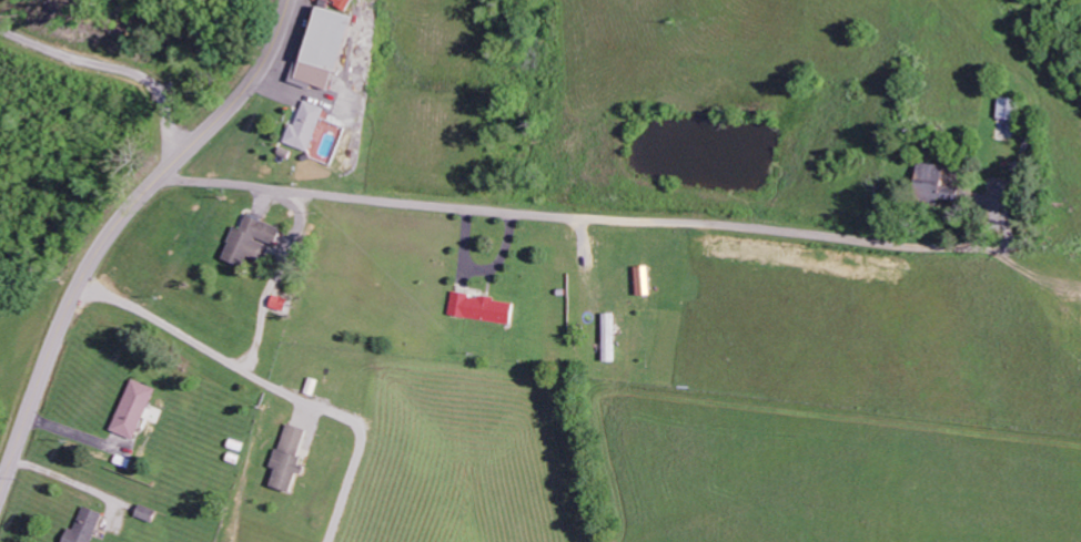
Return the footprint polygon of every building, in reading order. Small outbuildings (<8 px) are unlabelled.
[(336,3),(354,10),(358,0),(337,0),(336,3)] [(358,15),(324,6),(304,81),(339,90),(358,15)] [(1023,119),(1024,98),(1004,97),(1003,118),(1023,119)] [(315,151),(328,107),(308,101),(301,126),(294,124),(289,144),(315,151)] [(951,165),(924,164),(923,201),(964,203),(965,188),(950,188),(951,165)] [(286,228),(251,215),(246,229),(238,227),(227,259),(247,266),(251,256),(267,262),(273,244),(280,246),(286,228)] [(638,296),(651,295),(650,266),(637,267),(638,296)] [(449,316),(512,324),(515,301),(452,293),(449,316)] [(615,314),(610,314),(610,324),(610,336),(606,335),(606,344),(615,344),(615,314)] [(138,440),(159,389),(135,379),(114,430),(138,440)] [(294,493),(300,473),(303,474),(307,458),(301,457),(308,430),(288,424),(275,468),(278,469),(273,487),(294,493)] [(106,514),(86,506),(76,530),(72,528),(66,541),(94,541),(106,514)]
